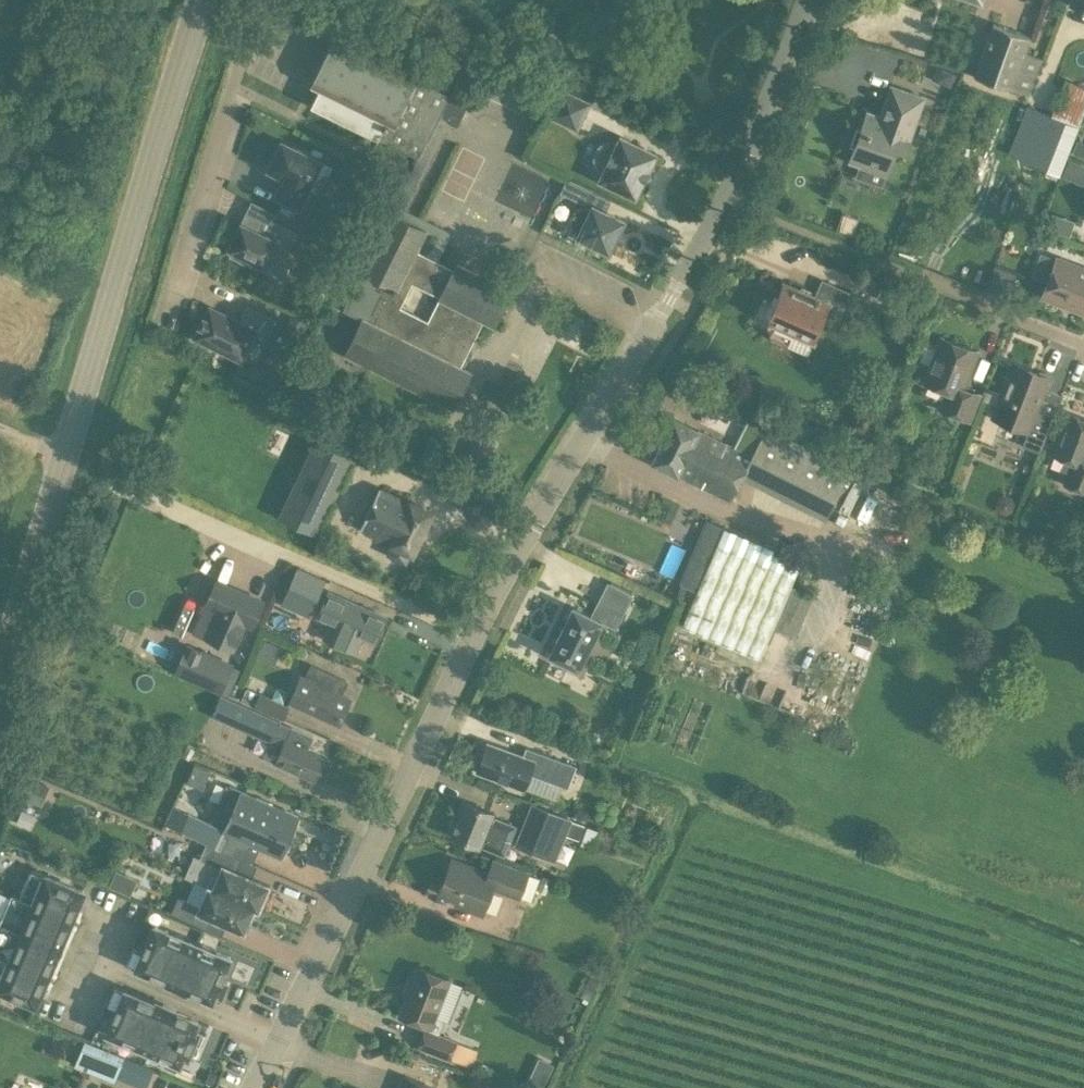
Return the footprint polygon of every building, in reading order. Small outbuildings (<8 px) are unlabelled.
[(1069,4),(1083,10),(1083,0),(1070,0),(1069,4)] [(1031,36),(1030,35),(993,23),(974,74),(975,74),(975,75),(1030,94),(1043,58),(1043,57),(1026,52),(1031,36)] [(361,271),(343,309),(362,319),(344,354),(454,408),(473,371),(461,365),(484,321),(495,326),(512,291),(456,263),(454,268),(438,260),(452,232),(405,208),(448,121),(449,119),(457,123),(468,100),(474,103),(475,102),(451,91),(449,94),(418,79),(420,76),(335,34),(310,84),(320,88),(312,104),(362,129),(368,132),(418,157),(412,169),(391,211),(361,271)] [(851,144),(855,146),(850,160),(886,173),(900,135),(910,138),(925,97),(892,85),(881,116),(867,111),(861,128),(857,127),(851,144)] [(565,90),(552,116),(578,128),(590,103),(565,90)] [(1079,125),(1052,114),(1044,136),(1070,148),(1079,125)] [(599,148),(597,154),(597,161),(600,167),(605,171),(601,179),(636,196),(657,153),(622,136),(618,144),(611,143),(605,144),(599,148)] [(1071,152),(1083,157),(1083,143),(1076,140),(1071,152)] [(278,175),(280,181),(282,182),(276,194),(300,205),(322,160),(283,141),(269,168),(279,173),(278,175)] [(1069,159),(1063,174),(1083,182),(1083,164),(1069,159)] [(568,178),(561,192),(585,203),(592,189),(568,178)] [(251,265),(254,259),(264,264),(262,268),(282,278),(292,258),(285,255),(296,232),(272,220),(276,212),(251,200),(240,222),(242,223),(230,248),(234,249),(231,255),(251,265)] [(588,207),(587,207),(586,207),(585,207),(585,208),(584,208),(583,208),(582,209),(581,209),(581,210),(580,210),(579,210),(579,211),(578,211),(578,212),(577,213),(577,214),(576,214),(576,215),(575,216),(575,217),(575,218),(574,218),(574,219),(574,220),(574,221),(574,222),(574,223),(574,224),(574,225),(574,226),(575,226),(575,227),(575,228),(576,229),(576,230),(577,231),(577,232),(578,232),(578,233),(579,233),(579,234),(579,236),(610,251),(625,220),(594,205),(593,207),(592,207),(591,207),(590,207),(589,207),(588,207)] [(1058,257),(1043,296),(1083,311),(1083,267),(1058,257)] [(784,279),(767,321),(774,324),(770,334),(788,342),(787,345),(808,354),(828,310),(840,315),(851,291),(822,278),(815,293),(784,279)] [(203,316),(199,326),(201,327),(195,337),(242,360),(256,331),(266,336),(274,319),(248,306),(241,322),(210,307),(205,317),(203,316)] [(971,421),(983,393),(964,386),(978,350),(942,336),(925,382),(945,390),(938,409),(971,421)] [(1038,409),(1050,378),(1013,364),(994,415),(1029,429),(1023,445),(1040,451),(1054,415),(1038,409)] [(995,403),(999,392),(987,387),(983,398),(995,403)] [(1069,413),(1054,453),(1072,460),(1063,483),(1083,491),(1083,418),(1069,413)] [(653,461),(693,481),(729,499),(750,455),(726,443),(675,417),(653,461)] [(851,469),(767,427),(743,473),(828,515),(851,469)] [(355,450),(318,433),(278,516),(316,534),(355,450)] [(855,513),(866,482),(854,478),(843,509),(855,513)] [(380,488),(362,527),(412,551),(431,512),(380,488)] [(682,625),(762,659),(803,562),(724,528),(682,625)] [(294,601),(289,613),(306,621),(312,610),(313,610),(322,588),(327,577),(303,567),(298,578),(303,581),(294,601)] [(217,581),(207,604),(219,609),(208,637),(235,650),(248,621),(253,624),(263,601),(217,581)] [(579,669),(604,620),(617,627),(633,594),(609,581),(597,605),(598,605),(593,615),(574,606),(550,654),(579,669)] [(329,591),(318,616),(327,619),(323,629),(331,633),(335,623),(375,641),(387,616),(329,591)] [(232,665),(187,646),(175,672),(220,692),(232,665)] [(347,679),(312,664),(306,677),(301,675),(289,702),(340,724),(351,697),(342,692),(347,679)] [(291,705),(259,692),(247,686),(242,700),(255,705),(284,718),(291,705)] [(237,701),(227,722),(273,742),(282,721),(237,701)] [(286,736),(275,762),(315,779),(327,754),(310,746),(314,735),(292,726),(287,737),(286,736)] [(525,788),(526,784),(530,773),(544,779),(562,785),(569,787),(577,765),(527,747),(523,755),(488,742),(478,769),(478,770),(525,788)] [(187,777),(204,785),(211,770),(193,762),(187,777)] [(29,775),(21,798),(40,805),(48,782),(29,775)] [(207,843),(205,847),(236,860),(237,856),(251,862),(258,846),(282,856),(300,815),(226,784),(210,821),(189,812),(180,831),(207,843)] [(451,834),(481,846),(481,845),(504,854),(509,842),(516,824),(493,815),(495,812),(466,800),(451,834)] [(532,802),(518,836),(515,844),(556,862),(568,833),(580,839),(586,825),(573,820),(573,819),(532,802)] [(210,886),(209,887),(259,908),(266,894),(269,884),(232,868),(236,860),(205,847),(200,859),(222,869),(214,888),(210,886)] [(451,858),(440,891),(458,897),(455,904),(482,913),(489,894),(493,885),(521,896),(521,894),(529,873),(495,860),(491,873),(451,858)] [(74,912),(82,894),(84,891),(31,869),(21,894),(20,896),(11,893),(11,894),(0,919),(0,988),(36,1003),(45,982),(54,986),(60,972),(51,968),(60,947),(68,926),(78,930),(84,916),(74,912)] [(130,889),(133,874),(113,869),(109,884),(130,889)] [(172,913),(202,926),(207,914),(245,930),(255,907),(259,909),(259,908),(209,887),(201,907),(179,897),(172,913)] [(168,980),(171,974),(177,976),(173,984),(186,990),(187,988),(212,999),(224,972),(227,973),(233,960),(230,959),(231,957),(217,950),(169,930),(168,931),(154,925),(144,950),(134,946),(127,963),(137,967),(168,980)] [(437,1016),(451,978),(418,966),(417,969),(413,969),(405,990),(407,995),(400,1014),(432,1027),(437,1016)] [(177,1009),(164,1003),(160,1011),(155,1009),(158,1002),(126,989),(125,990),(115,985),(108,1002),(118,1006),(107,1031),(121,1037),(121,1038),(153,1052),(152,1055),(164,1060),(165,1057),(172,1060),(172,1059),(180,1062),(183,1054),(188,1056),(199,1030),(195,1028),(198,1020),(176,1010),(177,1009)] [(452,1058),(461,1062),(468,1045),(459,1042),(459,1040),(426,1028),(418,1047),(451,1060),(452,1058)] [(82,1040),(75,1061),(115,1073),(122,1052),(82,1040)] [(545,1081),(550,1059),(536,1056),(530,1078),(545,1081)]
